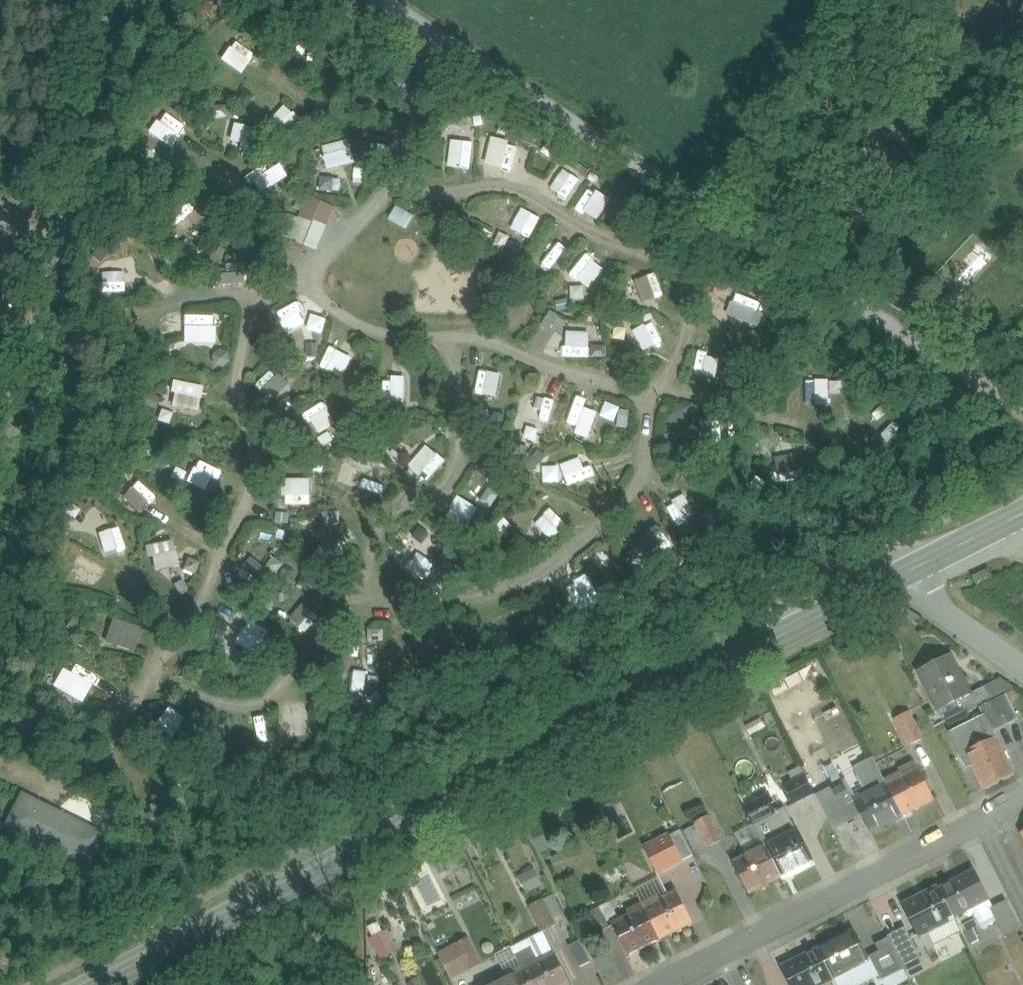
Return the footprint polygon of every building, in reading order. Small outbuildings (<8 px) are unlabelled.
[(243,73),(251,60),(230,48),(222,61),(243,73)] [(152,135),(171,146),(183,125),(164,114),(152,135)] [(472,169),(475,143),(453,140),(449,165),(472,169)] [(352,142),(323,144),(325,167),(353,165),(352,142)] [(565,169),(551,189),(567,200),(581,180),(565,169)] [(341,190),(341,180),(322,179),(321,189),(341,190)] [(590,186),(578,210),(599,221),(611,197),(590,186)] [(293,241),(320,251),(336,204),(309,195),(293,241)] [(532,237),(541,216),(522,208),(513,230),(532,237)] [(972,237),(945,268),(966,286),(993,255),(972,237)] [(587,254),(571,275),(590,289),(606,268),(587,254)] [(244,271),(243,264),(217,265),(217,273),(244,271)] [(657,272),(636,280),(643,303),(665,296),(657,272)] [(221,284),(246,283),(246,273),(220,274),(221,284)] [(728,316),(764,328),(771,306),(735,295),(728,316)] [(298,308),(277,319),(285,335),(306,323),(298,308)] [(186,315),(185,343),(214,343),(215,315),(186,315)] [(591,357),(592,332),(566,331),(565,357),(591,357)] [(592,357),(608,357),(609,345),(593,345),(592,357)] [(332,346),(321,367),(342,379),(353,358),(332,346)] [(477,394),(498,397),(501,372),(480,370),(477,394)] [(270,376),(257,383),(267,401),(280,393),(270,376)] [(407,377),(386,377),(386,402),(406,402),(407,377)] [(808,405),(830,405),(830,379),(808,379),(808,405)] [(172,407),(201,410),(203,384),(175,381),(172,407)] [(523,417),(544,423),(549,401),(528,396),(523,417)] [(590,438),(598,414),(575,406),(567,430),(590,438)] [(427,442),(408,464),(422,477),(441,455),(427,442)] [(584,456),(561,464),(568,485),(591,477),(584,456)] [(208,490),(215,468),(196,461),(188,483),(208,490)] [(286,504),(312,505),(312,479),(286,479),(286,504)] [(139,480),(123,496),(139,512),(155,496),(139,480)] [(678,521),(694,512),(686,496),(669,505),(678,521)] [(552,508),(536,523),(551,539),(567,524),(552,508)] [(110,531),(101,533),(106,552),(115,550),(110,531)] [(153,570),(179,566),(175,540),(149,545),(153,570)] [(579,611),(601,601),(591,576),(568,585),(579,611)] [(305,631),(318,616),(304,604),(291,620),(305,631)] [(951,656),(918,672),(937,710),(970,693),(951,656)] [(54,686),(83,701),(92,684),(64,668),(54,686)] [(170,706),(157,723),(174,736),(187,719),(170,706)] [(910,747),(926,738),(912,711),(896,719),(910,747)] [(965,754),(997,739),(986,716),(954,731),(965,754)] [(997,739),(965,754),(984,790),(1009,778),(1015,775),(997,739)] [(877,757),(856,767),(863,781),(884,771),(877,757)] [(917,766),(885,782),(903,818),(935,802),(917,766)] [(885,782),(870,789),(871,793),(855,801),(872,834),(903,818),(885,782)] [(798,803),(817,794),(813,784),(793,794),(798,803)] [(87,866),(101,838),(21,800),(7,828),(87,866)] [(713,817),(648,847),(660,871),(725,841),(713,817)] [(747,850),(764,840),(754,824),(737,834),(747,850)] [(795,828),(764,843),(782,880),(814,864),(795,828)] [(764,843),(748,851),(750,855),(734,863),(751,895),(782,880),(764,843)] [(521,874),(527,891),(544,886),(538,869),(521,874)] [(975,871),(939,889),(955,919),(990,901),(975,871)] [(955,919),(939,889),(916,901),(904,907),(919,937),(955,919)] [(676,893),(659,901),(658,897),(642,905),(661,941),(692,925),(676,893)] [(530,906),(541,930),(566,918),(555,894),(530,906)] [(661,941),(642,905),(627,913),(629,916),(613,925),(629,957),(661,941)] [(853,933),(818,951),(833,980),(869,962),(853,933)] [(440,951),(452,979),(484,965),(472,937),(440,951)] [(570,945),(580,967),(592,961),(582,940),(570,945)] [(783,969),(791,984),(824,984),(833,980),(818,951),(783,969)] [(538,962),(536,959),(521,967),(530,984),(570,984),(554,954),(538,962)] [(494,984),(530,984),(521,967),(506,974),(507,978),(494,984)]
